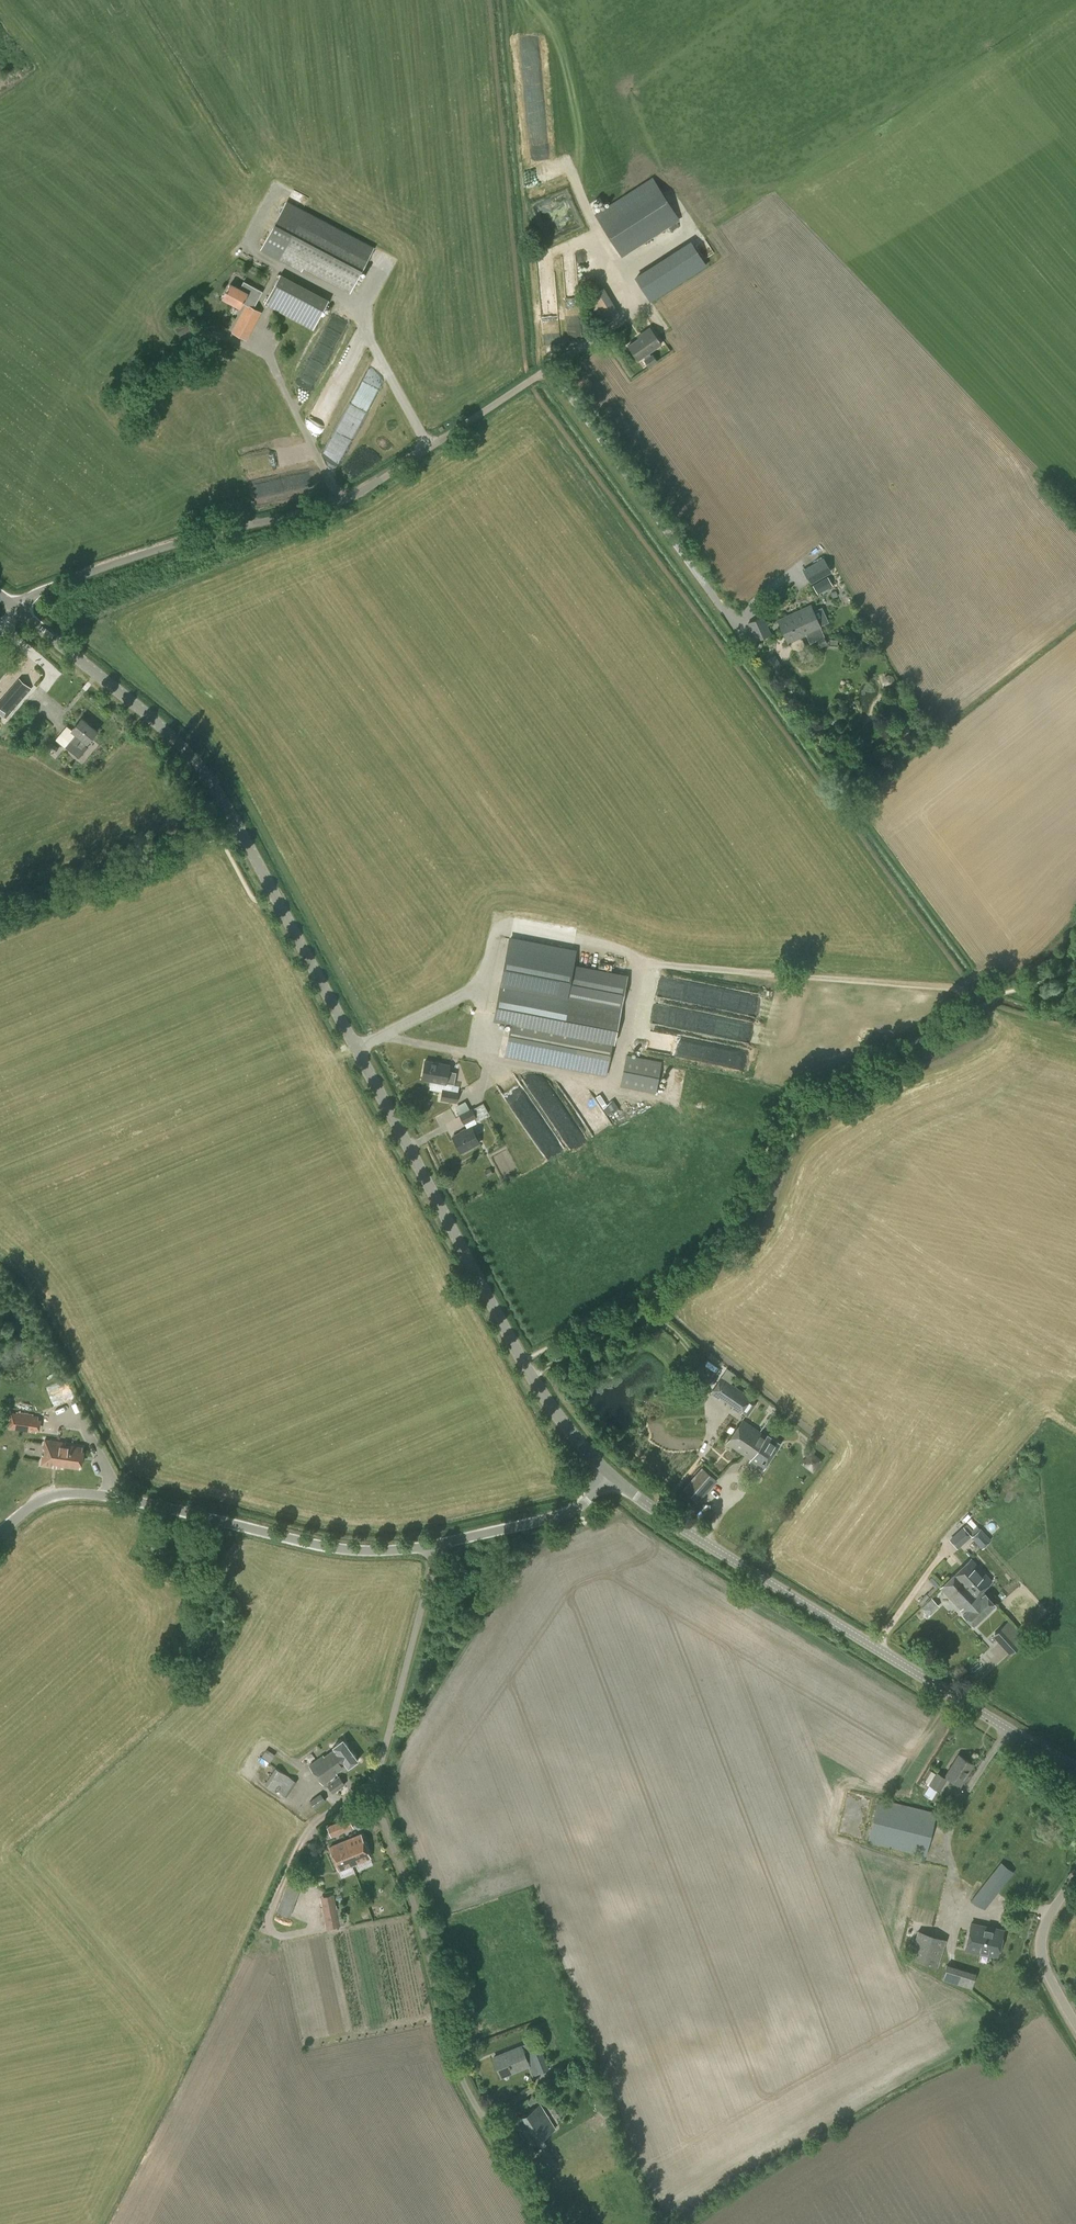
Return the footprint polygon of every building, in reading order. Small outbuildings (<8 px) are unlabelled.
[(613,242),(670,205),(653,176),(595,214),(613,242)] [(704,205),(710,217),(726,209),(720,197),(704,205)] [(302,270),(303,267),(350,291),(374,247),(287,201),(261,249),(302,270)] [(681,275),(703,260),(690,241),(668,256),(681,275)] [(312,328),(328,298),(279,272),(263,302),(312,328)] [(602,288),(596,279),(586,285),(592,294),(586,297),(602,323),(619,313),(604,287),(602,288)] [(246,339),(255,321),(260,312),(253,308),(258,299),(230,284),(226,291),(222,298),(226,300),(240,307),(243,303),(246,305),(232,332),(246,339)] [(650,356),(648,353),(661,344),(650,328),(641,334),(642,336),(628,346),(638,360),(643,356),(646,359),(644,360),(649,366),(656,361),(652,355),(650,356)] [(358,406),(358,411),(369,413),(372,396),(357,393),(354,405),(358,406)] [(298,449),(250,457),(253,472),(280,468),(280,470),(301,467),(298,449)] [(823,558),(806,566),(813,579),(830,571),(823,558)] [(817,593),(833,585),(827,576),(812,584),(817,593)] [(822,620),(818,611),(814,612),(811,605),(778,619),(788,643),(821,628),(820,626),(823,625),(821,621),(822,620)] [(756,641),(771,634),(763,615),(748,622),(756,641)] [(772,673),(782,666),(774,654),(764,661),(772,673)] [(20,679),(0,702),(0,708),(8,715),(20,701),(19,700),(29,687),(20,679)] [(97,731),(82,718),(72,730),(67,726),(56,739),(79,758),(87,747),(85,745),(87,743),(97,731)] [(509,939),(494,1020),(511,1023),(505,1055),(605,1075),(611,1043),(614,1043),(621,1006),(627,975),(573,965),(575,952),(509,939)] [(752,1025),(690,1015),(687,1031),(697,1033),(697,1034),(749,1043),(752,1025)] [(649,1046),(661,1046),(661,1034),(650,1033),(649,1046)] [(621,1078),(620,1086),(655,1092),(657,1085),(661,1061),(626,1054),(621,1078)] [(425,1060),(422,1079),(431,1080),(454,1085),(456,1072),(448,1071),(450,1065),(437,1063),(432,1062),(425,1060)] [(442,1090),(440,1100),(457,1103),(457,1102),(459,1093),(459,1091),(458,1091),(443,1088),(442,1088),(442,1090)] [(474,1106),(478,1117),(488,1113),(484,1102),(474,1106)] [(469,1109),(459,1114),(461,1116),(465,1123),(472,1119),(476,1117),(477,1117),(472,1108),(472,1107),(469,1109)] [(480,1142),(471,1126),(452,1136),(461,1152),(480,1142)] [(752,1398),(731,1383),(737,1375),(727,1368),(710,1393),(719,1399),(720,1397),(733,1406),(732,1408),(740,1414),(741,1412),(747,1416),(756,1403),(751,1399),(752,1398)] [(40,1430),(41,1419),(38,1418),(38,1416),(11,1412),(9,1428),(36,1432),(36,1429),(40,1430)] [(744,1454),(760,1431),(743,1419),(727,1442),(744,1454)] [(760,1431),(744,1454),(750,1459),(749,1460),(762,1469),(780,1443),(767,1435),(766,1436),(760,1431)] [(79,1467),(82,1447),(65,1444),(65,1442),(45,1439),(42,1465),(61,1467),(62,1465),(79,1467)] [(813,1471),(821,1461),(809,1452),(801,1463),(813,1471)] [(698,1502),(718,1481),(714,1477),(719,1470),(718,1469),(722,1464),(712,1455),(683,1488),(698,1502)] [(972,1529),(967,1523),(963,1527),(963,1526),(949,1539),(958,1548),(971,1536),(982,1548),(991,1539),(980,1528),(977,1525),(972,1529)] [(982,1590),(992,1581),(971,1558),(950,1578),(972,1599),(982,1590)] [(995,1604),(982,1590),(972,1599),(950,1578),(940,1587),(964,1613),(963,1613),(974,1625),(995,1604)] [(994,1633),(999,1638),(1002,1641),(1011,1633),(1021,1644),(1026,1639),(1008,1620),(994,1633)] [(348,1766),(358,1759),(343,1739),(333,1746),(334,1748),(324,1755),(323,1754),(309,1764),(323,1784),(337,1774),(336,1773),(347,1765),(348,1766)] [(266,1748),(261,1755),(270,1762),(275,1754),(266,1748)] [(961,1785),(974,1764),(959,1755),(946,1775),(961,1785)] [(287,1796),(297,1781),(275,1767),(265,1783),(277,1791),(278,1790),(287,1796)] [(936,1773),(931,1770),(925,1780),(929,1783),(929,1784),(924,1793),(935,1800),(939,1793),(937,1792),(938,1790),(940,1791),(947,1778),(936,1772),(936,1773)] [(333,1792),(345,1784),(339,1775),(327,1784),(333,1792)] [(315,1808),(326,1800),(321,1793),(309,1801),(315,1808)] [(926,1856),(937,1812),(878,1797),(867,1841),(916,1853),(900,1917),(934,1926),(948,1867),(924,1861),(926,1856)] [(338,1821),(343,1832),(353,1827),(349,1816),(338,1821)] [(331,1836),(343,1832),(338,1821),(327,1826),(331,1836)] [(347,1853),(352,1864),(370,1856),(361,1833),(346,1839),(351,1852),(347,1853)] [(339,1869),(352,1864),(347,1853),(351,1852),(346,1839),(330,1846),(339,1869)] [(985,1909),(1014,1872),(1001,1862),(971,1900),(985,1909)] [(278,1913),(291,1916),(299,1883),(286,1879),(278,1913)] [(335,1898),(321,1901),(326,1928),(345,1924),(341,1906),(337,1907),(335,1898)] [(998,1955),(1003,1930),(960,1921),(955,1946),(998,1955)] [(937,1966),(946,1939),(918,1930),(909,1957),(937,1966)] [(971,1988),(976,1972),(947,1963),(942,1979),(971,1988)] [(512,2071),(528,2065),(521,2046),(494,2057),(500,2073),(511,2068),(512,2071)] [(539,2073),(549,2069),(540,2048),(531,2052),(539,2073)] [(588,2074),(585,2080),(592,2083),(594,2077),(588,2074)] [(530,2105),(539,2100),(536,2094),(527,2099),(530,2105)] [(599,2113),(608,2109),(604,2100),(595,2105),(599,2113)] [(530,2143),(555,2128),(540,2104),(515,2119),(530,2143)] [(536,2184),(548,2176),(537,2160),(525,2167),(536,2184)]
